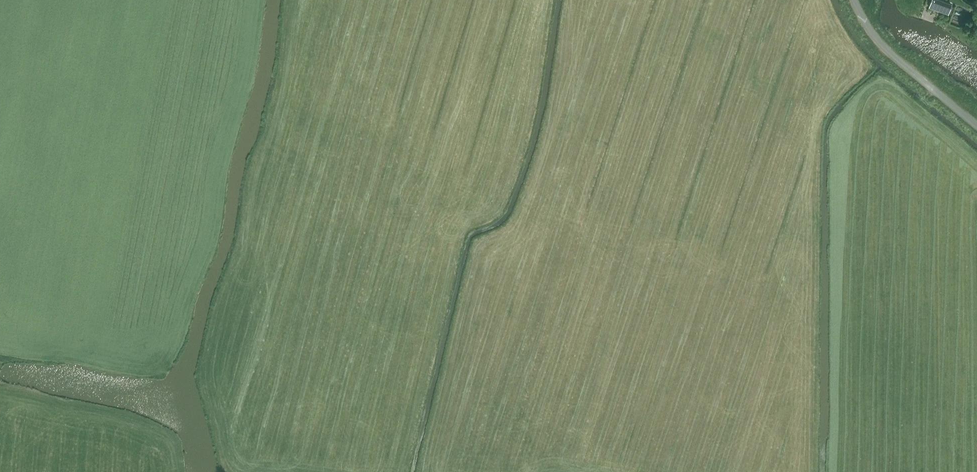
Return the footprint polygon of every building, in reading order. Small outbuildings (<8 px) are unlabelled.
[(941,1),(938,10),(948,14),(952,5),(941,1)]
